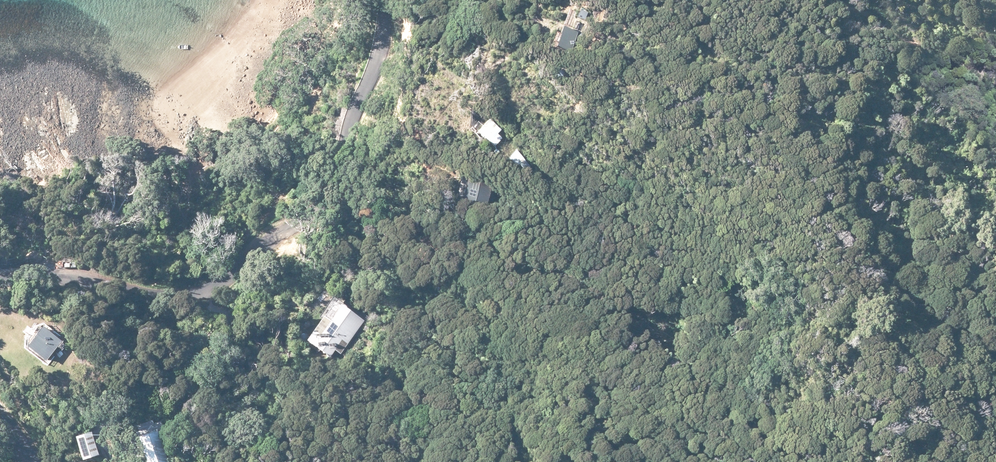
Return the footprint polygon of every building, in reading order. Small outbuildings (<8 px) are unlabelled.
[(572,17),(584,20),(587,13),(574,9),(572,17)] [(561,27),(555,47),(568,52),(571,45),(573,45),(577,32),(561,27)] [(560,82),(564,72),(556,69),(552,80),(560,82)] [(476,130),(487,141),(488,140),(493,145),(501,138),(496,133),(500,129),(490,118),(476,130)] [(515,149),(508,156),(523,172),(531,164),(515,149)] [(335,361),(363,320),(330,297),(302,339),(335,361)] [(44,361),(59,341),(41,327),(25,346),(44,361)] [(143,461),(164,461),(152,428),(133,435),(143,461)] [(75,458),(94,454),(89,431),(70,435),(75,458)]
